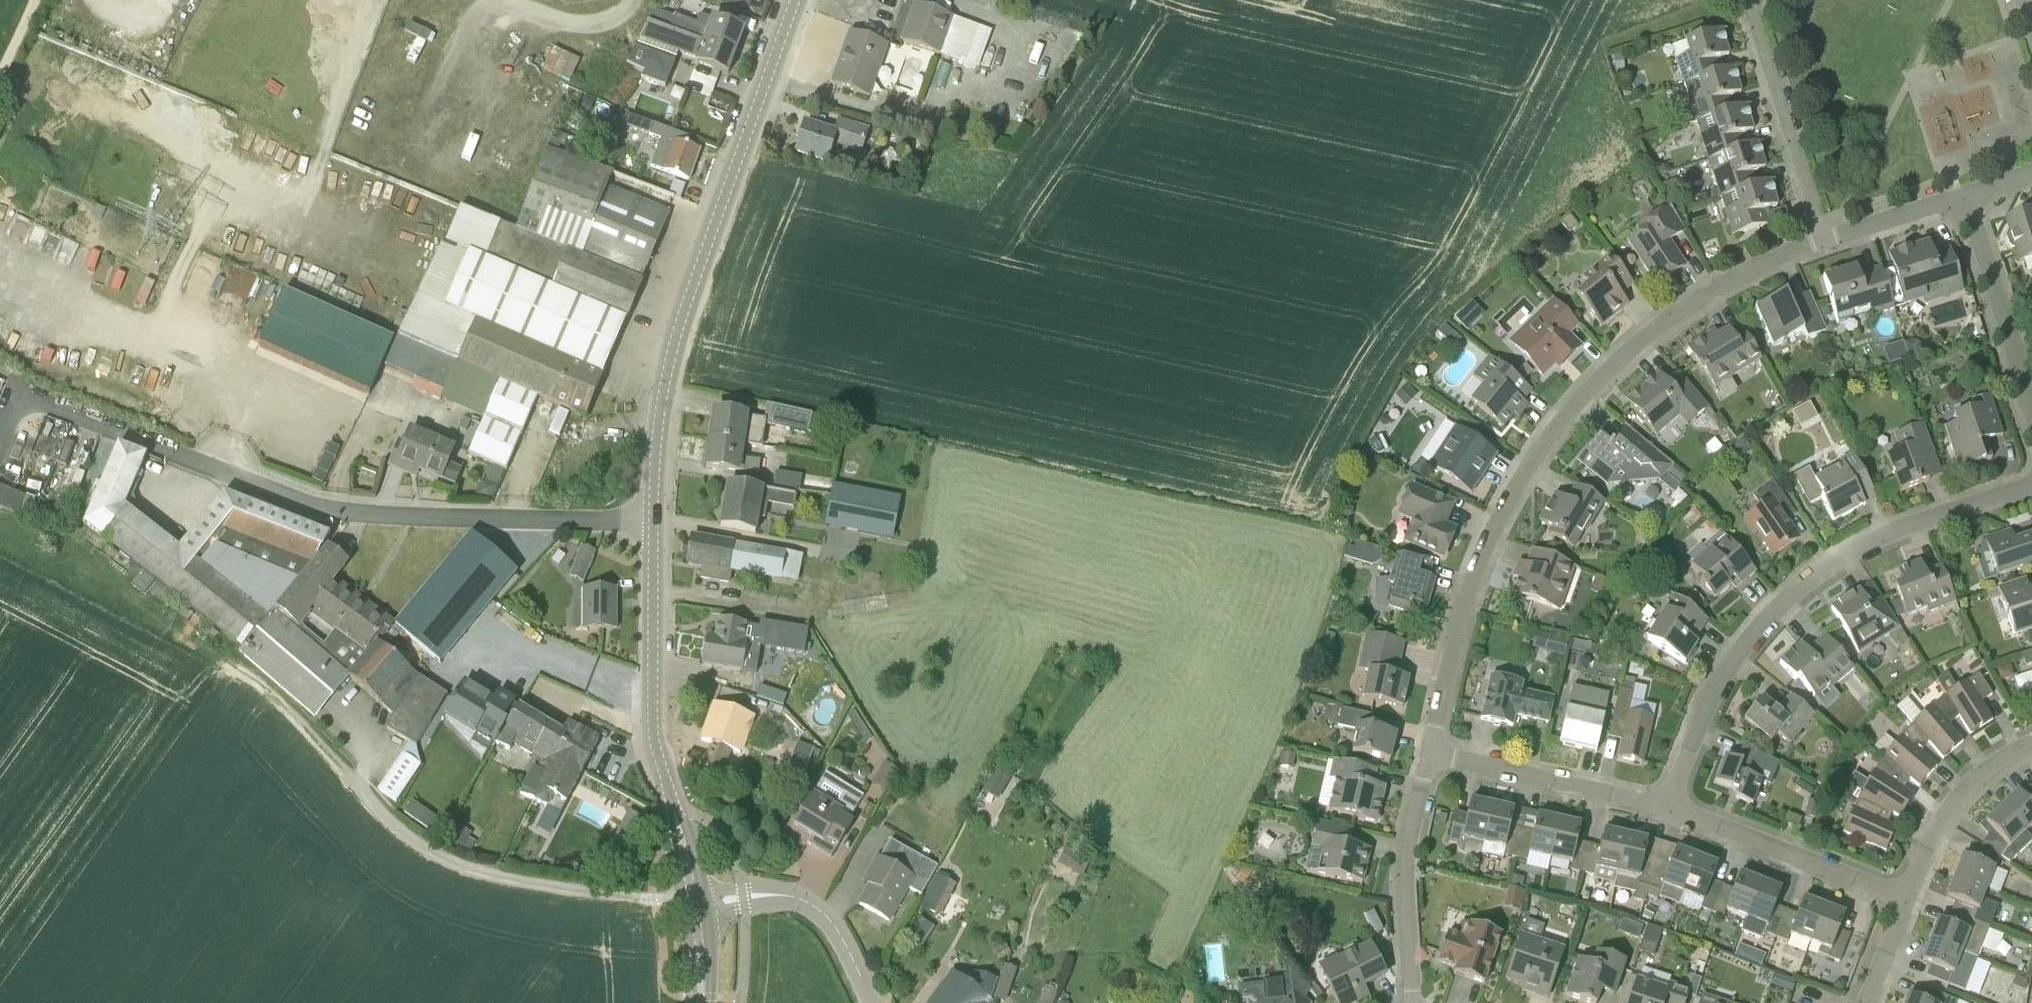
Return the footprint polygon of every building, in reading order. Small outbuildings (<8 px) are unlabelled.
[(939,55),(952,18),(914,4),(901,42),(939,55)] [(694,23),(649,6),(643,23),(735,52),(743,31),(697,14),(694,23)] [(408,33),(429,39),(431,29),(410,23),(408,33)] [(727,75),(727,74),(735,52),(643,23),(637,38),(696,60),(694,63),(727,75)] [(1684,85),(1698,81),(1698,80),(1710,76),(1706,63),(1729,56),(1721,31),(1685,42),(1690,56),(1676,60),(1684,85)] [(868,98),(887,45),(849,32),(831,85),(868,98)] [(545,68),(572,79),(581,57),(554,45),(545,68)] [(665,90),(674,66),(634,51),(625,67),(643,76),(640,82),(665,90)] [(1615,68),(1624,68),(1623,55),(1614,56),(1615,68)] [(1696,123),(1710,119),(1710,118),(1722,114),(1722,113),(1718,101),(1741,93),(1733,68),(1710,76),(1698,80),(1698,81),(1702,93),(1688,98),(1696,123)] [(1709,161),(1722,156),(1735,152),(1734,151),(1730,139),(1753,131),(1745,106),(1722,113),(1722,114),(1710,118),(1710,119),(1714,131),(1700,136),(1709,161)] [(860,155),(869,128),(838,118),(834,133),(805,123),(796,152),(828,162),(846,167),(851,152),(860,155)] [(689,181),(700,150),(686,145),(689,137),(652,124),(648,135),(658,139),(648,167),(661,171),(661,172),(689,181)] [(1721,198),(1734,194),(1734,193),(1747,189),(1742,176),(1765,169),(1757,144),(1734,151),(1735,152),(1722,156),(1726,169),(1713,173),(1721,198)] [(647,268),(670,212),(606,186),(611,173),(546,149),(539,168),(514,229),(567,251),(567,250),(580,256),(585,244),(628,260),(647,268)] [(1733,236),(1759,228),(1755,214),(1777,207),(1769,181),(1747,189),(1734,193),(1734,194),(1738,207),(1725,211),(1733,236)] [(598,373),(620,318),(551,290),(484,262),(500,223),(462,207),(398,336),(457,363),(476,320),(598,373)] [(1656,285),(1686,266),(1670,241),(1685,231),(1671,207),(1658,215),(1661,221),(1629,242),(1656,285)] [(2008,218),(2012,231),(2009,234),(2008,238),(2010,246),(2014,249),(2018,250),(2021,262),(2031,259),(2031,211),(2008,218)] [(1569,233),(1578,225),(1569,214),(1559,222),(1569,233)] [(567,251),(514,229),(500,223),(484,262),(551,290),(620,318),(625,320),(641,281),(580,256),(567,250),(567,251)] [(1932,256),(1928,245),(1890,256),(1905,303),(1925,297),(1926,302),(1961,291),(1949,251),(1932,256)] [(1601,328),(1629,305),(1620,295),(1633,285),(1610,256),(1583,279),(1589,286),(1576,297),(1601,328)] [(1859,275),(1856,268),(1823,278),(1837,324),(1870,314),(1870,317),(1894,309),(1881,268),(1859,275)] [(389,341),(276,290),(253,346),(365,397),(389,341)] [(1827,332),(1809,294),(1789,303),(1786,294),(1755,308),(1773,347),(1803,334),(1806,341),(1827,332)] [(1935,318),(1965,313),(1962,297),(1933,302),(1935,318)] [(1559,368),(1581,347),(1567,333),(1577,323),(1554,300),(1510,342),(1543,377),(1555,365),(1559,368)] [(602,375),(598,373),(476,320),(457,363),(500,381),(539,398),(584,418),(602,375)] [(1454,347),(1460,338),(1444,326),(1438,334),(1454,347)] [(1733,339),(1728,331),(1717,338),(1713,332),(1687,348),(1702,372),(1704,370),(1715,388),(1761,360),(1745,333),(1733,339)] [(398,336),(384,367),(443,392),(457,363),(398,336)] [(1910,360),(1925,355),(1920,339),(1905,343),(1910,360)] [(1518,418),(1528,406),(1523,402),(1532,391),(1490,358),(1474,378),(1485,387),(1472,403),(1503,428),(1514,415),(1518,418)] [(1709,407),(1679,373),(1666,384),(1659,375),(1627,402),(1638,415),(1636,417),(1642,425),(1645,422),(1656,436),(1679,417),(1687,426),(1709,407)] [(539,398),(500,381),(487,411),(467,460),(505,477),(539,398)] [(1404,407),(1417,396),(1407,385),(1394,396),(1404,407)] [(1959,471),(1992,460),(1986,442),(2003,436),(1990,396),(1971,402),(1974,410),(1953,416),(1956,424),(1944,428),(1959,471)] [(809,429),(812,415),(786,410),(781,429),(807,434),(809,429)] [(746,431),(763,433),(765,420),(748,418),(748,417),(715,411),(710,442),(744,447),(746,431)] [(1900,492),(1929,481),(1922,462),(1935,457),(1923,424),(1894,435),(1900,451),(1886,456),(1900,492)] [(1674,466),(1626,427),(1611,444),(1599,435),(1578,460),(1592,472),(1594,470),(1604,479),(1605,477),(1611,483),(1621,471),(1631,480),(1651,478),(1654,473),(1663,480),(1674,466)] [(440,481),(441,479),(456,485),(462,470),(447,464),(454,447),(409,428),(401,448),(398,446),(390,467),(404,473),(407,467),(440,481)] [(1471,493),(1496,455),(1456,428),(1431,466),(1471,493)] [(1374,457),(1384,452),(1378,438),(1368,443),(1374,457)] [(1741,458),(1753,450),(1745,439),(1733,447),(1741,458)] [(758,475),(760,461),(742,459),(744,447),(710,442),(706,467),(740,473),(740,472),(758,475)] [(135,481),(136,480),(146,456),(118,445),(84,525),(102,540),(101,541),(201,619),(263,548),(276,515),(218,491),(175,547),(151,528),(152,528),(124,507),(135,480),(135,481)] [(316,479),(328,482),(337,448),(326,445),(316,479)] [(1877,499),(1853,455),(1840,462),(1843,466),(1815,481),(1809,469),(1794,477),(1808,506),(1821,499),(1833,523),(1877,499)] [(1423,478),(1430,468),(1420,460),(1412,470),(1423,478)] [(774,473),(772,489),(829,498),(832,487),(798,482),(799,476),(774,473)] [(482,480),(479,494),(494,497),(497,483),(482,480)] [(796,495),(771,491),(728,483),(720,527),(755,534),(755,531),(765,533),(768,515),(792,519),(796,495)] [(1798,539),(1781,515),(1791,508),(1773,483),(1753,497),(1761,509),(1745,519),(1754,533),(1758,531),(1774,555),(1798,539)] [(16,513),(24,494),(0,485),(0,506),(16,513)] [(1604,502),(1577,486),(1567,502),(1556,495),(1539,523),(1559,534),(1557,540),(1573,549),(1584,530),(1586,532),(1604,502)] [(832,487),(829,498),(824,525),(891,537),(898,499),(832,487)] [(1443,557),(1454,531),(1443,526),(1452,505),(1412,488),(1400,515),(1415,521),(1406,542),(1443,557)] [(243,656),(263,628),(314,565),(329,536),(276,515),(263,548),(201,619),(240,650),(238,652),(243,656)] [(2011,531),(1984,540),(1997,577),(2031,565),(2031,537),(2014,542),(2011,531)] [(444,665),(521,573),(475,534),(398,626),(444,665)] [(786,554),(692,537),(690,545),(683,543),(681,552),(689,554),(687,563),(703,566),(701,578),(728,584),(730,572),(781,581),(786,554)] [(1741,585),(1756,572),(1726,537),(1691,567),(1700,578),(1695,582),(1703,592),(1705,590),(1714,601),(1737,581),(1741,585)] [(1379,568),(1384,550),(1349,541),(1344,559),(1379,568)] [(583,582),(594,552),(581,547),(570,577),(583,582)] [(328,688),(338,677),(358,654),(388,630),(329,587),(344,566),(325,552),(317,567),(314,565),(263,628),(243,656),(307,712),(328,688)] [(1569,582),(1574,567),(1537,552),(1531,568),(1519,564),(1514,577),(1519,579),(1514,595),(1551,607),(1561,579),(1569,582)] [(1426,608),(1435,580),(1429,578),(1433,566),(1398,555),(1389,584),(1395,586),(1388,608),(1409,614),(1411,606),(1413,606),(1413,604),(1426,608)] [(1925,575),(1921,563),(1897,572),(1902,584),(1894,587),(1906,616),(1927,608),(1928,613),(1955,602),(1941,568),(1925,575)] [(2025,580),(1997,589),(2007,619),(2015,616),(2021,636),(2031,632),(2031,593),(2030,593),(2025,580)] [(616,629),(616,589),(583,589),(583,629),(616,629)] [(1868,607),(1859,592),(1832,608),(1859,653),(1900,628),(1882,599),(1868,607)] [(1685,664),(1698,644),(1690,639),(1703,618),(1675,596),(1647,640),(1685,664)] [(780,651),(783,627),(768,625),(767,631),(744,628),(718,626),(714,644),(706,644),(702,668),(738,671),(742,646),(780,651)] [(389,631),(388,630),(358,654),(338,677),(328,688),(307,712),(315,718),(349,678),(393,717),(385,728),(421,749),(424,743),(419,740),(446,695),(419,677),(379,643),(389,631)] [(1549,634),(1536,631),(1532,649),(1545,652),(1545,654),(1564,659),(1569,636),(1550,632),(1549,634)] [(1402,708),(1408,679),(1397,677),(1404,643),(1367,635),(1359,670),(1369,672),(1363,699),(1402,708)] [(1854,669),(1826,636),(1808,651),(1802,644),(1780,664),(1795,682),(1799,679),(1814,697),(1829,685),(1832,688),(1854,669)] [(1583,659),(1587,642),(1572,639),(1568,656),(1583,659)] [(2021,655),(2025,667),(2031,665),(2031,651),(2021,655)] [(2031,690),(2031,670),(2015,676),(2022,694),(2031,690)] [(1956,689),(1947,674),(1936,680),(1946,695),(1959,717),(1970,735),(1993,721),(1981,702),(1992,695),(1979,674),(1956,689)] [(471,675),(457,698),(463,702),(468,706),(464,711),(478,720),(470,735),(487,744),(492,748),(495,744),(504,728),(506,729),(520,704),(487,685),(471,675)] [(1549,724),(1555,699),(1540,696),(1521,692),(1523,684),(1491,677),(1481,720),(1513,727),(1515,717),(1549,724)] [(1596,753),(1605,716),(1610,695),(1572,687),(1568,708),(1559,745),(1596,753)] [(1643,764),(1654,718),(1629,713),(1633,693),(1619,690),(1609,734),(1622,737),(1617,758),(1643,764)] [(1943,759),(1963,742),(1949,726),(1959,717),(1946,695),(1913,724),(1930,742),(1929,743),(1943,759)] [(1814,715),(1791,696),(1779,710),(1762,699),(1744,721),(1771,743),(1778,735),(1790,745),(1814,715)] [(742,755),(755,717),(714,703),(701,741),(711,743),(706,759),(687,754),(682,768),(683,769),(698,777),(718,784),(729,750),(742,755)] [(561,732),(519,707),(521,705),(520,704),(506,729),(504,728),(495,744),(508,752),(512,745),(546,765),(542,772),(533,767),(518,794),(531,801),(572,725),(567,723),(561,732)] [(1335,726),(1339,710),(1327,707),(1323,723),(1335,726)] [(1390,761),(1396,733),(1374,728),(1377,717),(1341,709),(1337,727),(1357,731),(1353,752),(1390,761)] [(860,736),(867,731),(854,711),(847,716),(860,736)] [(1919,787),(1937,767),(1920,753),(1929,743),(1930,742),(1913,724),(1884,756),(1903,772),(1903,773),(1919,787)] [(572,725),(531,801),(547,809),(553,798),(566,804),(598,739),(572,725)] [(804,778),(813,749),(796,743),(787,772),(804,778)] [(1779,764),(1768,758),(1744,743),(1737,761),(1726,757),(1716,783),(1738,791),(1735,799),(1752,805),(1761,781),(1771,785),(1779,764)] [(1896,784),(1903,773),(1903,772),(1884,756),(1868,782),(1852,773),(1845,783),(1861,793),(1882,806),(1882,807),(1900,818),(1914,796),(1896,784)] [(1376,823),(1384,789),(1372,786),(1376,770),(1335,760),(1331,778),(1337,779),(1330,810),(1355,815),(1354,818),(1376,823)] [(885,793),(898,771),(884,762),(871,784),(885,793)] [(995,766),(980,791),(997,801),(1011,776),(995,766)] [(832,855),(853,821),(849,819),(862,796),(824,774),(813,792),(794,823),(813,834),(809,842),(832,855)] [(1886,852),(1897,828),(1877,819),(1882,807),(1882,806),(1861,793),(1843,833),(1886,852)] [(2024,800),(2018,793),(2002,808),(2025,832),(2031,826),(2031,796),(2024,800)] [(411,800),(404,813),(430,828),(438,815),(411,800)] [(1815,819),(1819,803),(1809,800),(1805,817),(1815,819)] [(1484,843),(1493,806),(1471,801),(1467,817),(1455,814),(1449,843),(1461,846),(1462,839),(1484,843)] [(1516,858),(1522,829),(1510,827),(1514,810),(1493,806),(1484,843),(1505,848),(1504,855),(1516,858)] [(1988,837),(1982,845),(2002,858),(2009,847),(2025,832),(2002,808),(1980,828),(1988,837)] [(1798,830),(1802,820),(1788,815),(1785,825),(1798,830)] [(1551,858),(1559,821),(1538,816),(1534,832),(1522,829),(1516,858),(1528,861),(1529,854),(1551,858)] [(1583,873),(1589,844),(1577,842),(1581,826),(1559,821),(1551,858),(1572,863),(1570,870),(1583,873)] [(1362,883),(1370,850),(1350,845),(1353,830),(1318,822),(1312,847),(1323,850),(1317,873),(1362,883)] [(459,828),(452,840),(465,848),(473,836),(459,828)] [(1615,885),(1626,836),(1604,831),(1601,847),(1589,844),(1583,873),(1595,876),(1594,880),(1615,885)] [(1644,904),(1646,897),(1657,860),(1644,857),(1648,841),(1626,836),(1615,885),(1614,889),(1635,894),(1634,901),(1644,904)] [(938,866),(891,839),(880,858),(878,857),(871,869),(877,873),(859,904),(888,920),(907,887),(921,895),(938,866)] [(1994,869),(2002,858),(1982,845),(1972,860),(1963,857),(1955,877),(1986,889),(1994,869)] [(1082,877),(1090,860),(1065,848),(1057,866),(1082,877)] [(1683,894),(1697,858),(1676,850),(1670,865),(1657,860),(1646,897),(1657,901),(1658,898),(1678,905),(1683,894)] [(1712,913),(1723,885),(1711,881),(1717,866),(1697,858),(1683,894),(1703,901),(1701,908),(1712,913)] [(1747,918),(1761,882),(1740,874),(1734,890),(1723,885),(1712,913),(1724,917),(1726,911),(1747,918)] [(1990,927),(1998,906),(1982,900),(1986,889),(1955,877),(1947,898),(1956,901),(1951,913),(1990,927)] [(945,926),(961,890),(934,878),(918,910),(945,926)] [(1776,938),(1787,910),(1775,906),(1781,891),(1761,882),(1747,918),(1741,932),(1762,940),(1764,933),(1776,938)] [(1521,911),(1525,893),(1509,889),(1504,907),(1521,911)] [(1810,943),(1824,907),(1804,899),(1798,915),(1787,910),(1776,938),(1788,942),(1790,935),(1810,943)] [(1840,963),(1851,935),(1839,931),(1845,915),(1824,907),(1810,943),(1819,947),(1817,953),(1840,963)] [(1990,927),(1951,913),(1947,924),(1938,921),(1930,941),(1977,959),(1990,927)] [(917,953),(932,928),(920,920),(904,945),(917,953)] [(1547,998),(1563,951),(1539,942),(1544,927),(1527,921),(1507,980),(1533,989),(1532,993),(1547,998)] [(1641,940),(1645,929),(1632,924),(1628,935),(1641,940)] [(1484,984),(1501,935),(1471,925),(1466,940),(1448,934),(1438,962),(1456,968),(1454,974),(1484,984)] [(1654,957),(1662,932),(1647,927),(1639,952),(1654,957)] [(1965,992),(1977,959),(1930,941),(1922,962),(1931,965),(1926,977),(1965,992)] [(1005,945),(994,951),(999,961),(1010,955),(1005,945)] [(1361,1000),(1356,990),(1385,975),(1370,946),(1337,962),(1339,968),(1324,975),(1338,1002),(1354,1002),(1361,1000)] [(1626,961),(1597,952),(1593,965),(1579,960),(1566,997),(1585,1002),(1597,1002),(1601,992),(1614,996),(1626,961)] [(1304,1000),(1310,991),(1291,966),(1278,983),(1237,987),(1257,1002),(1308,1002),(1304,1000)] [(1016,971),(1003,967),(991,1000),(999,1002),(1004,1002),(1016,971)] [(951,971),(929,1002),(991,1002),(985,1000),(987,997),(989,999),(995,980),(975,973),(971,984),(951,971)] [(1779,989),(1783,980),(1772,976),(1769,986),(1779,989)] [(1637,981),(1630,1002),(1685,1002),(1689,991),(1669,985),(1666,991),(1637,981)] [(1058,991),(1044,986),(1038,1002),(1054,1002),(1058,991)] [(1944,997),(1922,988),(1917,999),(1909,996),(1906,1002),(1958,1002),(1959,1002),(1944,997)]
